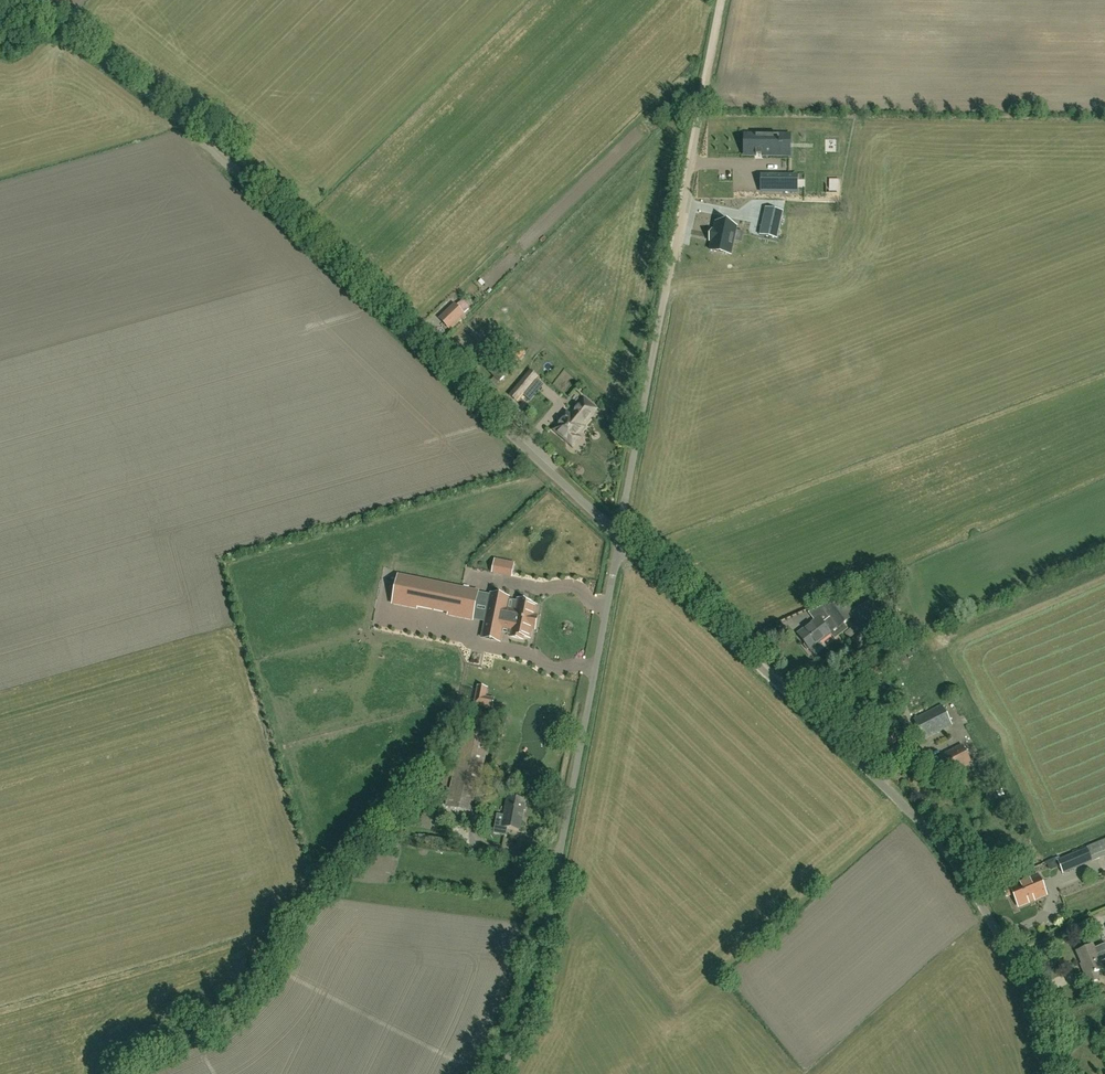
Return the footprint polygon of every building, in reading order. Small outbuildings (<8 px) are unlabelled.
[(745,155),(781,155),(781,136),(745,135),(745,155)] [(774,176),(774,192),(797,192),(797,176),(774,176)] [(783,212),(766,208),(760,235),(777,239),(783,212)] [(730,255),(733,241),(735,231),(736,227),(717,223),(715,232),(712,231),(710,241),(713,241),(711,251),(730,255)] [(487,280),(480,285),(487,294),(493,289),(487,280)] [(449,328),(463,314),(455,305),(440,319),(449,328)] [(524,355),(514,347),(508,355),(517,363),(524,355)] [(538,378),(530,371),(509,395),(518,402),(538,378)] [(583,427),(582,426),(596,410),(584,400),(570,416),(568,414),(554,430),(570,443),(583,427)] [(557,553),(566,554),(567,543),(559,542),(557,553)] [(514,563),(496,559),(493,573),(511,576),(514,563)] [(478,592),(399,576),(393,604),(417,609),(417,606),(449,613),(448,615),(472,620),(478,592)] [(518,600),(518,602),(515,601),(513,612),(506,610),(508,598),(491,594),(482,638),(500,641),(502,627),(510,628),(508,634),(511,635),(511,637),(522,639),(523,636),(530,638),(531,629),(535,629),(537,616),(534,616),(536,606),(529,605),(530,602),(518,600)] [(387,610),(388,598),(376,597),(375,609),(387,610)] [(847,627),(844,624),(853,617),(851,614),(838,597),(822,609),(821,607),(807,613),(813,621),(797,633),(811,650),(819,644),(819,643),(831,634),(833,637),(847,627)] [(851,614),(853,617),(864,631),(879,620),(866,603),(851,614)] [(439,668),(443,651),(434,649),(431,666),(439,668)] [(885,656),(888,662),(904,656),(901,649),(885,656)] [(487,689),(478,687),(475,704),(492,708),(494,699),(485,697),(487,689)] [(887,710),(900,703),(894,691),(880,698),(887,710)] [(924,739),(952,725),(942,705),(914,719),(924,739)] [(855,715),(845,724),(853,732),(863,723),(855,715)] [(473,812),(493,723),(467,717),(447,806),(473,812)] [(891,734),(882,742),(887,748),(896,740),(891,734)] [(941,779),(972,764),(962,745),(931,760),(941,779)] [(520,830),(524,811),(525,811),(527,804),(525,803),(526,801),(508,797),(505,816),(498,815),(494,834),(506,836),(508,827),(520,830)] [(481,817),(495,816),(495,806),(480,806),(481,817)] [(1086,848),(1087,849),(1058,861),(1063,873),(1092,861),(1090,858),(1104,852),(1104,840),(1086,848)] [(1015,882),(1004,887),(1008,897),(1013,894),(1019,907),(1029,903),(1029,902),(1034,900),(1034,901),(1046,895),(1043,888),(1041,882),(1037,875),(1029,878),(1029,880),(1021,883),(1021,882),(1016,884),(1015,882)] [(1088,976),(1092,985),(1100,981),(1096,972),(1103,969),(1100,962),(1104,960),(1104,944),(1094,948),(1093,945),(1077,952),(1087,976),(1088,976)]
